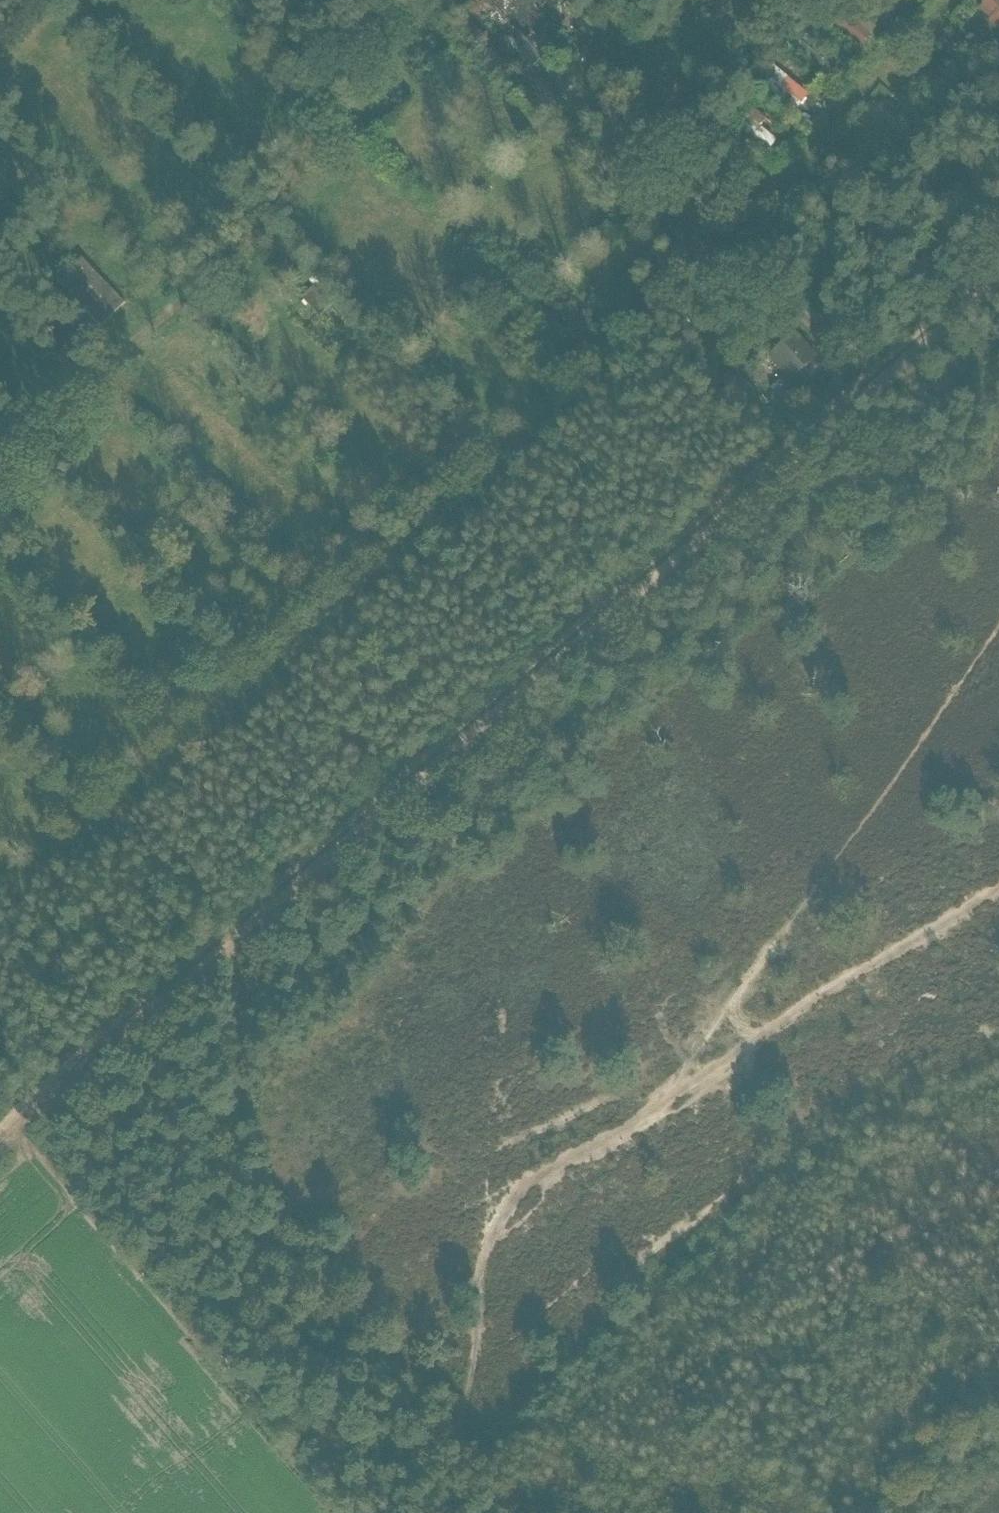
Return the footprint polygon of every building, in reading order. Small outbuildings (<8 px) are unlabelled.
[(981,3),(982,4),(978,9),(989,19),(986,22),(998,32),(996,34),(998,37),(998,0),(984,0),(981,3)] [(834,28),(863,44),(874,25),(845,9),(834,28)] [(782,53),(775,61),(785,69),(791,60),(782,53)] [(794,112),(809,91),(769,64),(755,86),(794,112)] [(750,109),(739,132),(773,148),(784,125),(750,109)] [(907,139),(902,145),(911,154),(916,147),(907,139)] [(83,292),(75,300),(92,318),(117,295),(99,277),(91,285),(87,280),(95,272),(82,258),(57,281),(71,296),(79,288),(83,292)] [(339,305),(332,310),(338,318),(345,312),(339,305)] [(349,314),(343,320),(347,325),(354,319),(349,314)] [(815,358),(794,334),(770,356),(787,374),(777,383),(790,398),(808,382),(799,373),(815,358)] [(217,344),(209,352),(216,358),(224,351),(217,344)] [(742,374),(735,380),(745,391),(752,385),(742,374)]
